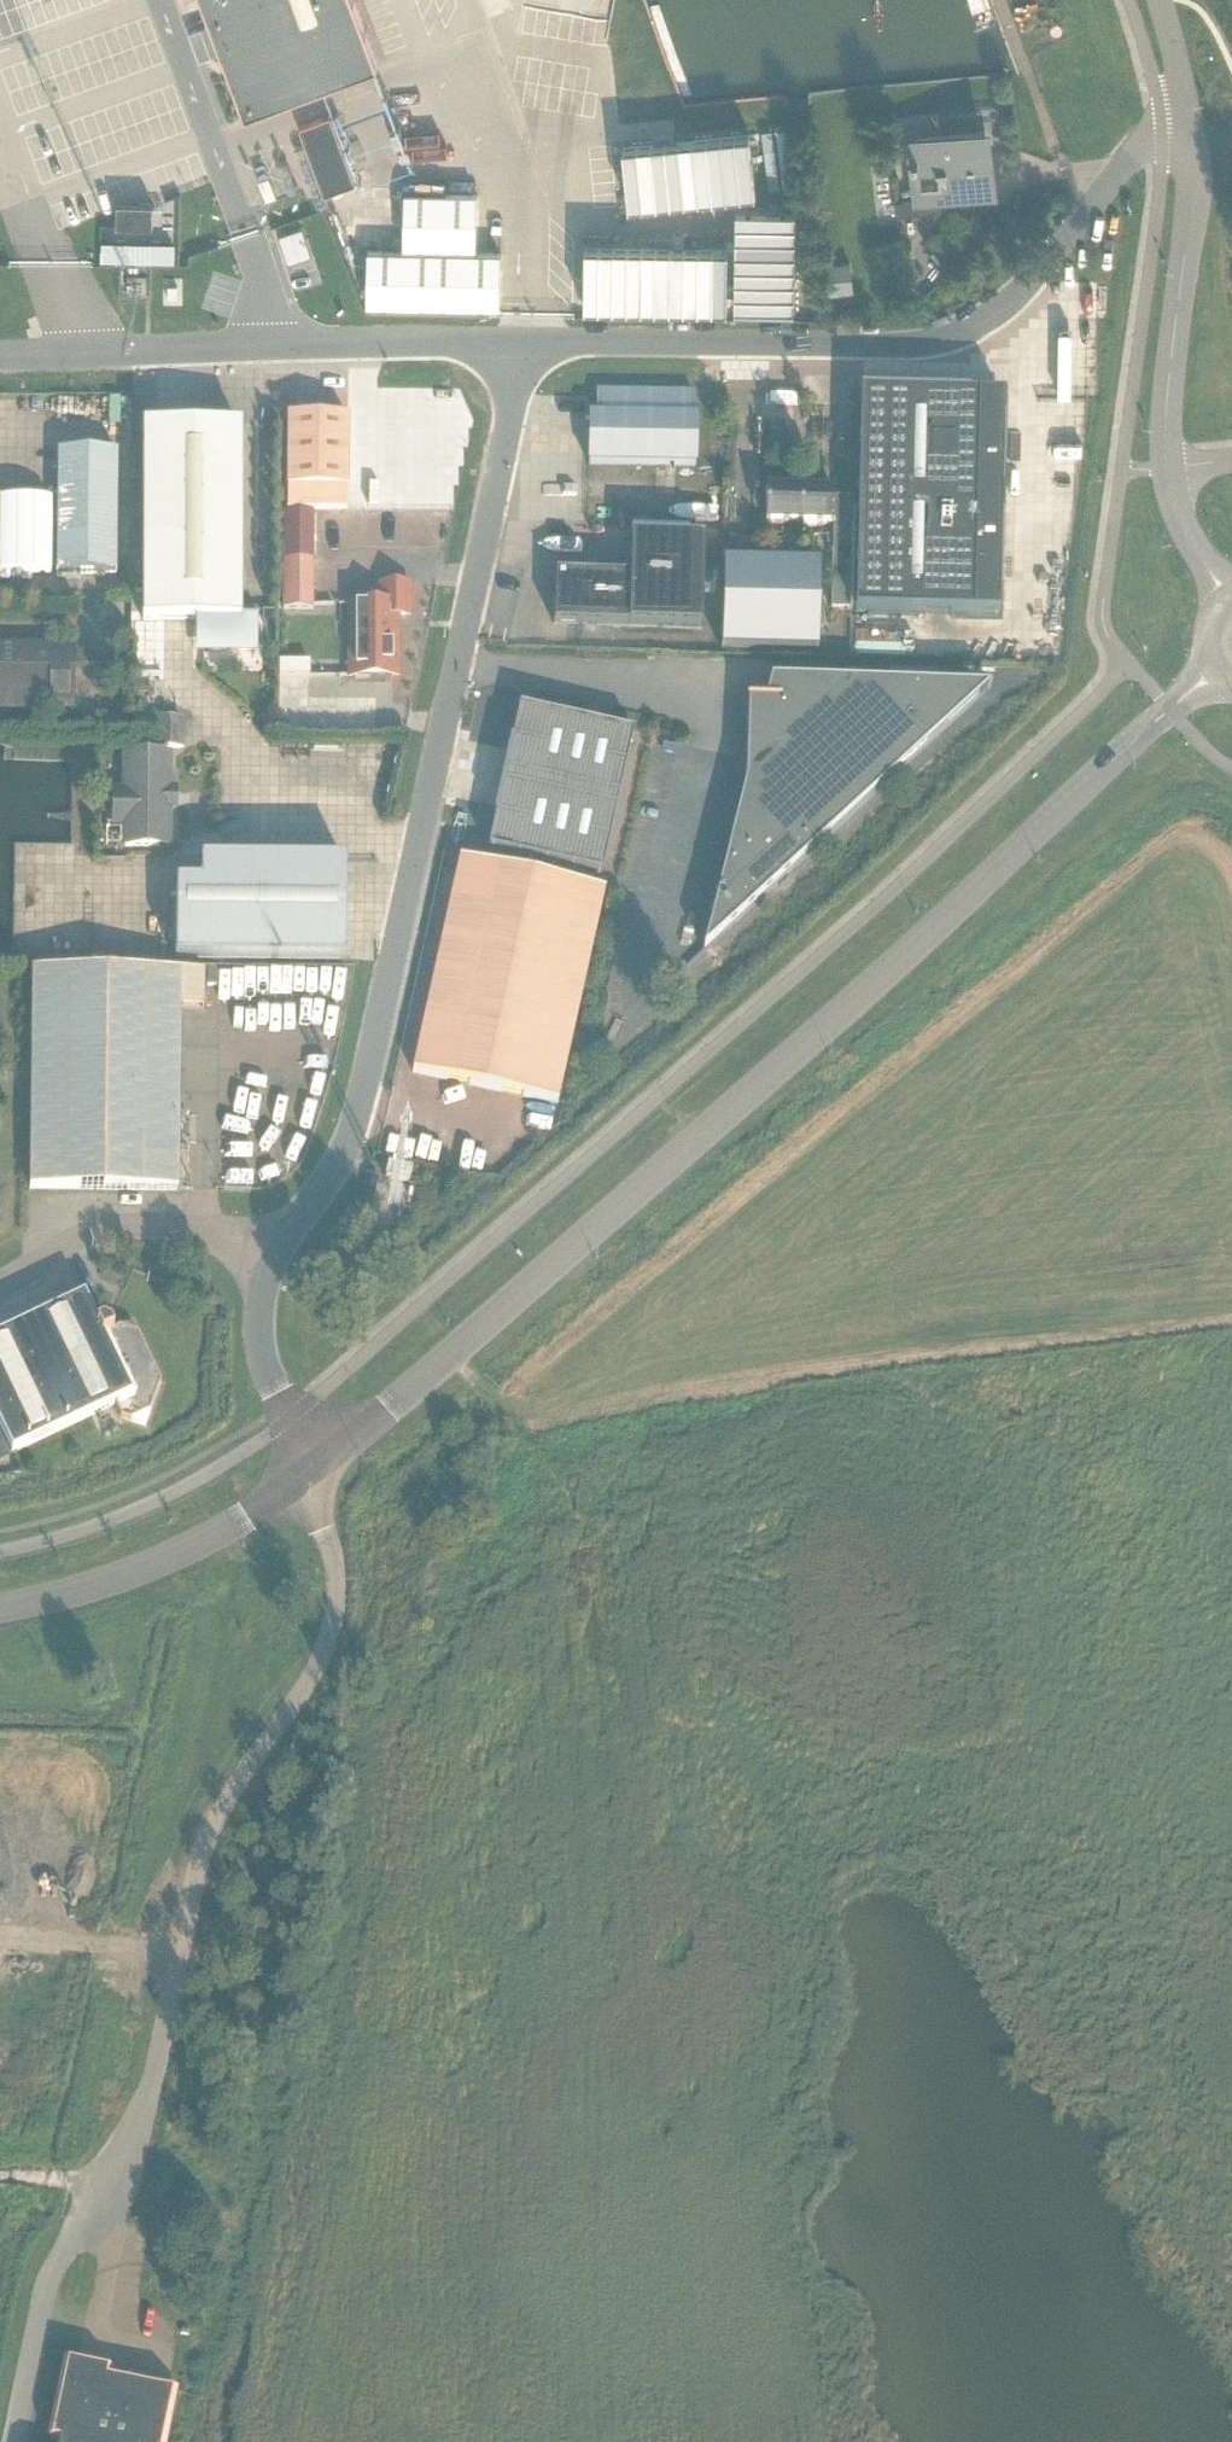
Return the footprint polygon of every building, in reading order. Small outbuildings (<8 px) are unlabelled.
[(246,112),(379,62),(356,0),(204,0),(246,112)] [(584,79),(554,83),(556,98),(532,101),(536,130),(564,126),(565,136),(578,134),(574,105),(588,103),(584,79)] [(356,184),(330,115),(298,127),(324,196),(356,184)] [(897,200),(899,216),(940,210),(939,197),(991,191),(983,132),(910,142),(917,197),(897,200)] [(750,134),(623,147),(629,206),(756,193),(750,134)] [(154,205),(118,204),(117,226),(154,227),(154,205)] [(796,209),(737,208),(735,308),(794,309),(796,209)] [(728,250),(585,248),(584,307),(727,310),(728,250)] [(501,307),(501,253),(367,253),(367,307),(501,307)] [(850,262),(820,266),(823,296),(854,293),(850,262)] [(589,414),(588,463),(696,465),(697,416),(694,415),(695,391),(597,390),(596,414),(589,414)] [(859,392),(854,613),(999,616),(999,606),(1000,606),(1004,407),(1003,407),(1004,397),(985,397),(985,395),(859,392)] [(287,606),(313,607),(313,509),(348,509),(349,417),(288,416),(287,509),(287,606)] [(197,649),(258,649),(258,609),(241,610),(244,426),(143,428),(145,618),(197,618),(197,649)] [(58,452),(57,573),(117,573),(117,452),(58,452)] [(766,489),(765,523),(799,524),(800,490),(766,489)] [(852,498),(834,498),(835,491),(800,490),(799,524),(833,525),(831,609),(849,610),(852,498)] [(51,573),(52,499),(0,499),(0,573),(51,573)] [(702,628),(704,540),(631,538),(630,576),(571,574),(571,572),(570,572),(570,574),(556,574),(555,589),(552,589),(552,591),(555,591),(554,623),(702,628)] [(817,650),(819,563),(723,560),(721,648),(817,650)] [(394,616),(406,616),(406,585),(384,585),(385,604),(354,604),(354,669),(394,669),(394,616)] [(124,630),(124,601),(79,601),(79,630),(124,630)] [(73,709),(73,646),(0,645),(0,709),(73,709)] [(703,950),(685,967),(686,969),(990,686),(770,679),(770,681),(771,681),(765,702),(746,701),(746,703),(748,703),(746,779),(703,950)] [(389,716),(380,717),(381,733),(401,732),(401,693),(389,694),(389,716)] [(496,816),(488,849),(602,874),(634,732),(520,706),(512,740),(510,739),(493,815),(496,816)] [(155,718),(155,747),(184,748),(184,718),(155,718)] [(114,792),(114,823),(125,823),(125,846),(159,846),(159,835),(168,835),(169,754),(162,754),(156,748),(150,754),(126,754),(126,792),(114,792)] [(413,1071),(557,1104),(605,890),(460,858),(413,1071)] [(174,958),(344,961),(346,862),(201,861),(201,885),(175,885),(174,958)] [(158,956),(158,928),(129,928),(128,956),(158,956)] [(178,1189),(180,1008),(204,1008),(204,971),(32,969),(30,1188),(178,1189)] [(412,1168),(388,1162),(385,1177),(409,1182),(412,1168)] [(110,1326),(102,1323),(98,1325),(84,1296),(0,1336),(0,1426),(13,1453),(115,1404),(122,1417),(145,1426),(161,1381),(133,1321),(113,1331),(110,1326)] [(60,2440),(59,2441),(162,2441),(173,2391),(107,2377),(108,2369),(68,2360),(52,2438),(60,2440)]
